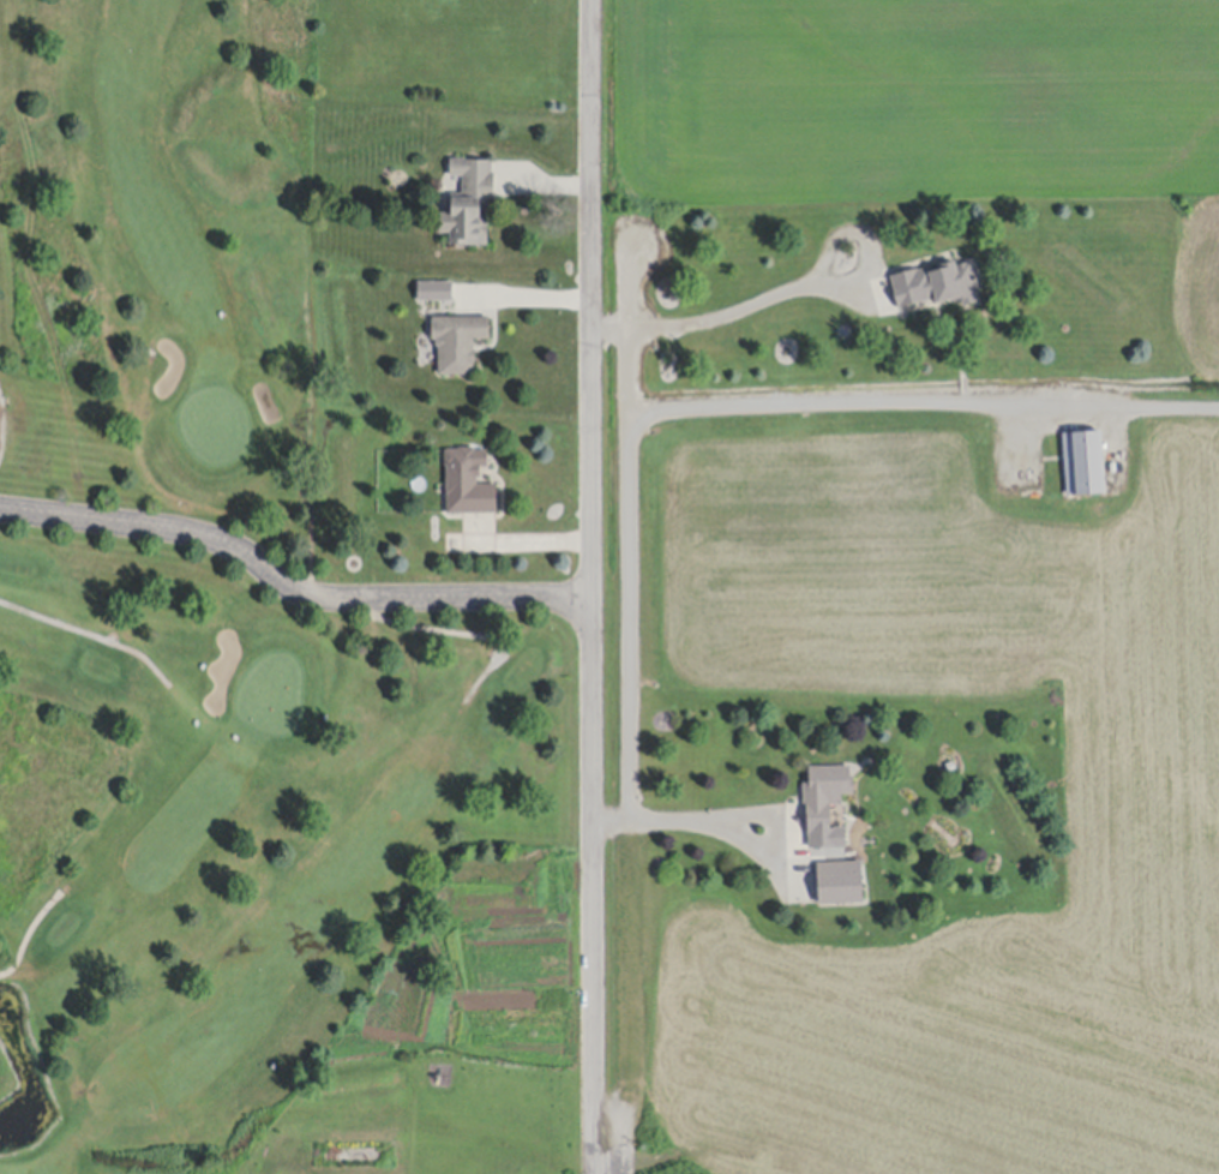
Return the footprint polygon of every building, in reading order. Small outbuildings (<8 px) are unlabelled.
[(462,197),(462,180),(458,180),(458,182),(454,182),(454,179),(450,179),(450,162),(466,162),(466,163),(491,163),(492,163),(492,176),(494,176),(494,206),(487,206),(487,250),(450,248),(450,238),(439,238),(439,217),(451,217),(451,204),(450,204),(450,197),(462,197)] [(889,278),(917,271),(918,272),(929,269),(931,277),(942,275),(939,270),(955,265),(955,269),(956,269),(956,268),(967,265),(967,266),(971,265),(978,292),(973,293),(977,305),(963,309),(961,303),(936,310),(935,301),(897,311),(891,288),(893,288),(889,278)] [(432,322),(488,322),(488,339),(490,339),(490,343),(474,343),(473,355),(474,355),(474,367),(473,367),(473,379),(438,379),(439,353),(436,349),(436,345),(432,345),(432,322)] [(1105,497),(1105,499),(1076,503),(1075,499),(1067,501),(1062,438),(1100,435),(1105,497)] [(446,517),(446,471),(444,471),(444,454),(446,454),(458,454),(458,451),(475,451),(475,455),(487,455),(487,471),(480,471),(480,483),(476,483),(476,489),(497,489),(497,517),(446,517)] [(400,517),(396,521),(391,520),(389,516),(390,511),(394,509),(398,509),(401,513),(400,517)] [(809,772),(849,772),(849,781),(853,781),(853,799),(841,799),(841,810),(830,810),(830,840),(807,840),(807,822),(806,822),(805,809),(803,809),(803,789),(809,789),(809,772)] [(817,868),(861,867),(861,911),(818,912),(817,868)]
